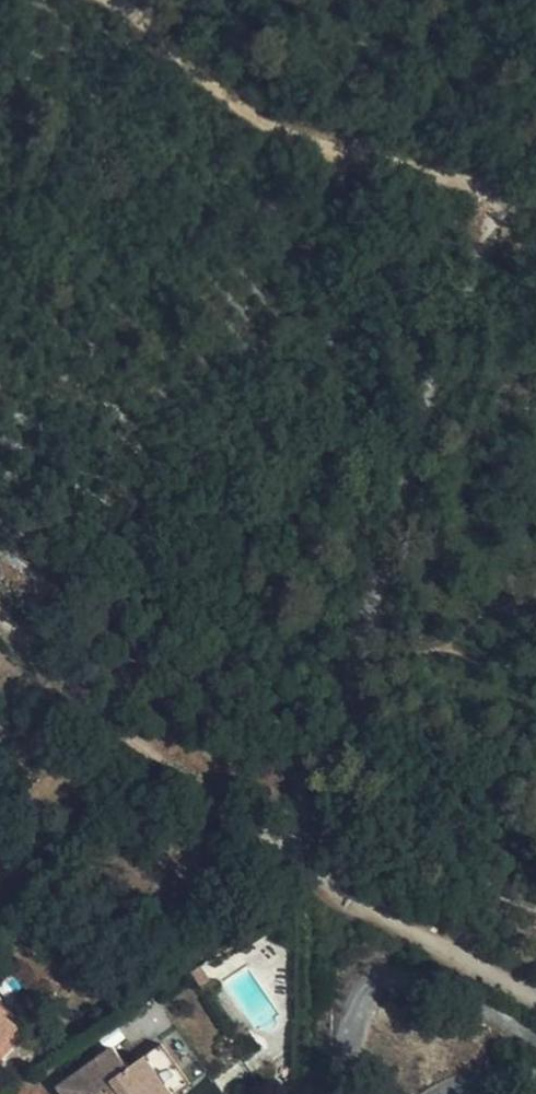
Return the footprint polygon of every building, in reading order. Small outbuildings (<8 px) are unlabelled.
[(214,980),(203,964),(191,972),(202,988),(214,980)] [(22,1026),(0,1009),(0,1052),(22,1026)] [(377,1040),(379,1030),(371,1028),(370,1040),(377,1040)] [(174,1093),(178,1093),(192,1083),(163,1043),(146,1056),(174,1093)] [(146,1056),(130,1067),(115,1046),(59,1087),(64,1093),(174,1093),(146,1056)]
